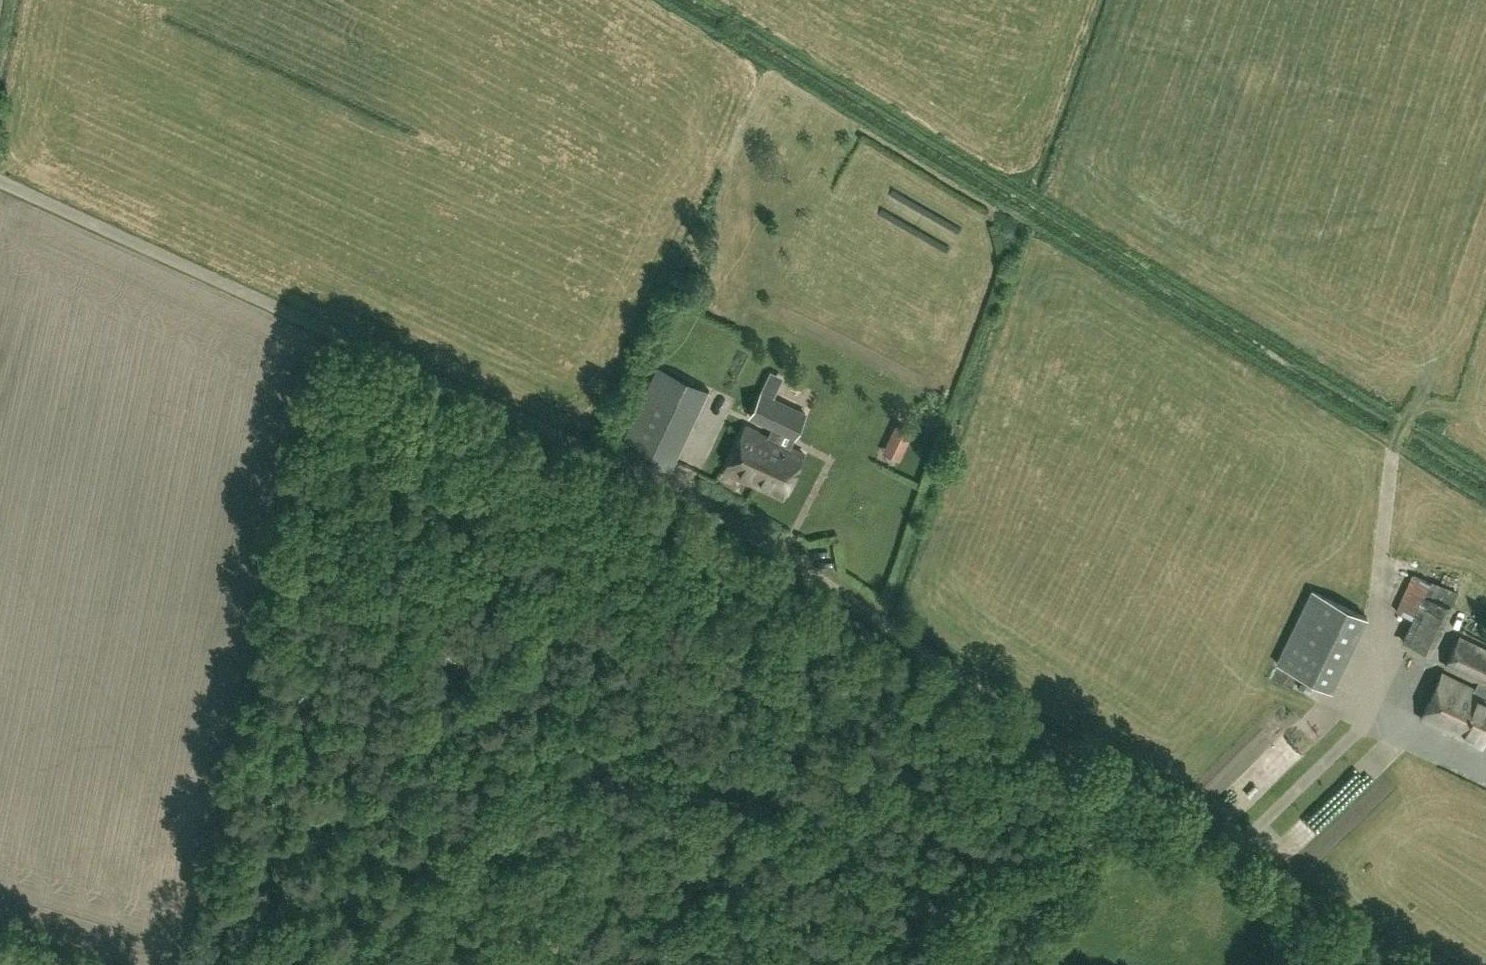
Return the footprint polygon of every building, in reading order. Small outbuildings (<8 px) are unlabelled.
[(669,475),(718,375),(668,350),(619,451),(669,475)] [(780,443),(745,426),(725,471),(784,498),(804,454),(788,447),(804,413),(762,394),(751,418),(784,433),(780,443)] [(915,466),(922,433),(910,430),(902,463),(915,466)] [(1396,612),(1413,619),(1401,646),(1431,658),(1464,582),(1435,570),(1430,581),(1412,573),(1396,612)] [(1311,590),(1276,663),(1333,690),(1368,617),(1311,590)] [(1470,618),(1463,632),(1485,643),(1485,624),(1470,618)] [(1461,639),(1446,666),(1480,681),(1476,690),(1444,674),(1424,719),(1484,746),(1485,743),(1485,650),(1461,639)]
